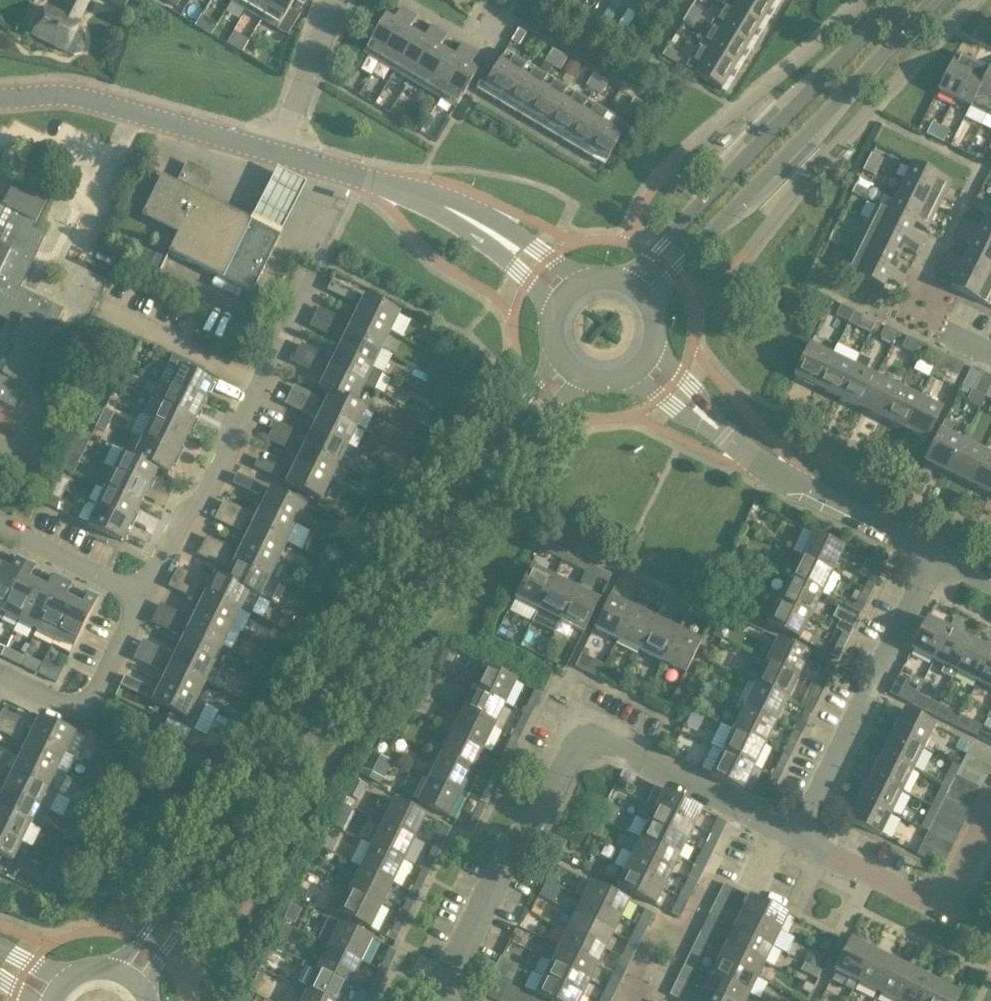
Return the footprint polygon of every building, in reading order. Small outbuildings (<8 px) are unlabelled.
[(66,52),(73,56),(80,55),(84,48),(81,42),(72,38),(79,24),(77,23),(88,0),(69,0),(61,16),(45,8),(32,36),(65,53),(66,52)] [(105,1),(122,11),(128,1),(128,0),(105,0),(105,1)] [(252,0),(231,0),(230,1),(246,10),(252,0)] [(273,0),(252,0),(246,10),(261,20),(273,0)] [(289,8),(294,0),(273,0),(261,20),(287,35),(298,14),(295,13),(289,8)] [(295,13),(301,4),(294,0),(289,8),(295,13)] [(684,68),(720,90),(774,0),(726,0),(684,68)] [(687,14),(700,21),(704,14),(691,6),(687,14)] [(378,62),(408,13),(400,8),(393,21),(384,16),(362,53),(378,62)] [(408,13),(378,62),(394,71),(415,34),(409,31),(416,18),(408,13)] [(700,21),(687,14),(682,21),(695,29),(700,21)] [(415,34),(394,71),(409,80),(438,31),(431,26),(423,39),(415,34)] [(518,28),(518,29),(511,41),(519,46),(526,33),(518,28)] [(438,31),(409,80),(424,89),(445,53),(439,49),(446,35),(438,31)] [(445,53),(424,89),(439,98),(468,48),(461,44),(453,57),(445,53)] [(667,47),(662,55),(675,63),(680,55),(667,47)] [(469,67),(477,54),(468,48),(439,98),(455,107),(477,71),(469,67)] [(552,66),(560,53),(552,49),(545,61),(552,66)] [(606,161),(628,124),(505,51),(499,60),(490,75),(486,73),(478,85),(606,161)] [(560,71),(567,58),(560,53),(552,66),(560,71)] [(952,99),(971,61),(954,53),(936,91),(952,99)] [(545,61),(540,69),(548,74),(552,66),(545,61)] [(579,67),(569,61),(563,71),(574,77),(579,67)] [(971,61),(952,99),(968,107),(987,69),(971,61)] [(990,100),(990,71),(987,69),(968,107),(984,114),(990,100)] [(593,91),(601,78),(593,73),(585,86),(593,91)] [(601,95),(608,82),(601,78),(593,91),(601,95)] [(635,116),(642,102),(634,98),(626,111),(635,116)] [(984,114),(986,115),(982,125),(990,130),(990,100),(984,114)] [(933,138),(939,125),(932,122),(928,131),(926,134),(933,138)] [(939,125),(933,138),(943,143),(949,130),(939,125)] [(726,134),(718,143),(723,147),(731,138),(726,134)] [(849,149),(841,158),(846,162),(854,153),(849,149)] [(866,162),(879,169),(884,159),(871,153),(866,162)] [(879,169),(866,162),(862,170),(875,176),(879,169)] [(902,180),(941,199),(949,182),(910,163),(902,180)] [(250,221),(198,195),(207,177),(192,170),(184,188),(161,177),(141,217),(178,235),(168,254),(251,295),(281,236),(250,221)] [(276,175),(250,221),(281,236),(305,189),(276,175)] [(52,331),(43,327),(47,320),(56,324),(63,310),(19,288),(45,235),(32,229),(49,194),(16,178),(2,205),(0,204),(0,317),(8,321),(0,337),(0,401),(13,408),(23,387),(30,390),(44,362),(38,359),(52,331)] [(941,199),(902,180),(894,196),(933,215),(941,199)] [(864,199),(868,190),(856,184),(851,193),(864,199)] [(933,215),(894,196),(887,211),(875,205),(875,206),(914,225),(925,231),(933,215)] [(990,229),(990,209),(974,200),(969,209),(983,216),(979,223),(990,229)] [(990,209),(990,208),(974,200),(990,209)] [(914,225),(875,206),(867,222),(919,247),(923,239),(910,232),(914,225)] [(919,247),(867,222),(859,238),(898,257),(902,249),(915,256),(919,247)] [(979,223),(976,231),(962,224),(958,232),(990,248),(990,229),(979,223)] [(990,268),(990,248),(958,232),(954,241),(968,247),(964,255),(990,268)] [(898,257),(859,238),(851,254),(904,279),(908,271),(894,264),(898,257)] [(154,272),(161,258),(149,252),(142,267),(154,272)] [(904,279),(851,254),(843,270),(882,289),(886,281),(900,288),(904,279)] [(990,288),(990,268),(964,255),(960,263),(947,256),(943,264),(990,288)] [(943,264),(939,272),(953,279),(949,288),(987,306),(990,298),(990,288),(943,264)] [(352,303),(357,293),(349,289),(344,299),(352,303)] [(355,315),(390,332),(399,314),(365,297),(355,315)] [(849,323),(854,311),(840,305),(835,316),(849,323)] [(347,333),(381,350),(390,332),(355,315),(347,333)] [(332,326),(339,330),(344,320),(336,316),(332,326)] [(863,316),(858,327),(871,333),(876,322),(863,316)] [(339,330),(332,326),(327,336),(335,339),(339,330)] [(892,344),(898,333),(884,326),(879,338),(892,344)] [(381,350),(347,333),(338,351),(372,368),(381,350)] [(914,355),(920,343),(906,337),(901,348),(914,355)] [(815,386),(830,355),(808,345),(793,376),(815,386)] [(935,365),(941,353),(928,347),(923,359),(935,365)] [(383,373),(372,368),(338,351),(329,369),(363,386),(364,386),(374,391),(383,373)] [(314,362),(321,366),(326,356),(319,352),(314,362)] [(941,353),(935,365),(930,375),(942,380),(947,370),(958,376),(964,365),(941,353)] [(205,370),(173,355),(168,366),(177,371),(169,385),(204,402),(213,383),(201,378),(205,370)] [(837,397),(852,366),(830,355),(815,386),(837,397)] [(871,361),(859,355),(853,367),(852,366),(837,397),(859,408),(874,377),(865,373),(871,361)] [(321,366),(314,362),(309,372),(317,375),(321,366)] [(972,390),(974,391),(983,372),(972,366),(962,385),(971,390),(972,390)] [(330,394),(331,392),(354,405),(355,404),(363,386),(329,369),(319,388),(330,394)] [(117,381),(127,386),(132,377),(122,372),(117,381)] [(974,391),(984,396),(990,381),(990,376),(983,372),(974,391)] [(881,419),(896,387),(874,377),(859,408),(881,419)] [(127,386),(117,381),(112,392),(122,397),(127,386)] [(433,397),(445,402),(452,387),(440,382),(433,397)] [(160,403),(195,420),(204,402),(169,385),(160,403)] [(903,429),(918,398),(896,387),(881,419),(903,429)] [(985,396),(984,396),(974,391),(973,390),(972,390),(966,402),(979,408),(985,396)] [(322,411),(326,413),(356,428),(366,409),(355,404),(354,405),(331,392),(330,394),(322,411)] [(311,394),(307,404),(315,407),(319,398),(311,394)] [(918,398),(903,429),(925,440),(940,409),(918,398)] [(152,421),(186,438),(195,420),(160,403),(152,421)] [(322,411),(315,407),(307,404),(302,413),(311,417),(317,420),(313,429),(347,446),(356,428),(326,413),(322,411)] [(100,418),(109,423),(114,413),(104,409),(100,418)] [(411,410),(404,424),(423,433),(430,420),(411,410)] [(109,423),(100,418),(95,428),(105,433),(109,423)] [(944,420),(940,430),(939,429),(923,461),(946,472),(961,440),(948,434),(953,425),(944,420)] [(142,439),(177,456),(186,438),(152,421),(142,439)] [(309,437),(302,434),(294,430),(289,440),(297,444),(297,443),(304,447),(339,464),(347,446),(313,429),(309,437)] [(134,457),(158,469),(157,470),(168,475),(177,456),(142,439),(134,457)] [(73,450),(82,455),(87,445),(77,440),(73,450)] [(297,444),(289,440),(285,450),(292,453),(297,444)] [(968,483),(983,451),(961,440),(946,472),(968,483)] [(295,465),(326,481),(330,482),(339,464),(304,447),(295,465)] [(82,455),(73,450),(68,460),(78,465),(82,455)] [(990,492),(990,455),(983,451),(968,483),(990,494),(990,492)] [(114,471),(148,488),(157,470),(158,469),(134,457),(123,452),(114,471)] [(402,472),(406,463),(397,459),(393,468),(402,472)] [(330,482),(326,481),(295,465),(285,484),(320,502),(330,482)] [(279,480),(284,470),(277,466),(272,476),(279,480)] [(392,468),(383,486),(396,492),(398,488),(404,474),(392,468)] [(105,489),(139,506),(148,488),(114,471),(105,489)] [(55,486),(65,491),(70,481),(59,476),(55,486)] [(257,496),(263,486),(255,482),(250,493),(257,496)] [(65,491),(55,486),(50,496),(60,501),(65,491)] [(96,506),(131,523),(139,506),(105,489),(96,506)] [(261,509),(295,525),(304,507),(270,490),(261,509)] [(131,523),(96,506),(87,526),(121,543),(131,523)] [(237,519),(245,523),(250,513),(242,509),(237,519)] [(252,526),(286,543),(295,525),(261,509),(252,526)] [(245,523),(237,519),(232,529),(240,532),(245,523)] [(750,530),(757,534),(761,526),(755,522),(750,530)] [(243,544),(277,561),(286,543),(252,526),(243,544)] [(843,548),(810,533),(799,556),(831,572),(843,548)] [(553,557),(557,548),(542,541),(538,550),(553,557)] [(277,561),(243,544),(234,562),(269,579),(277,561)] [(219,555),(227,559),(232,549),(224,545),(219,555)] [(748,557),(752,549),(744,545),(740,553),(748,557)] [(576,568),(580,559),(565,552),(561,561),(576,568)] [(729,560),(742,566),(746,558),(733,552),(729,560)] [(227,559),(219,555),(215,564),(222,568),(227,559)] [(788,578),(820,594),(831,572),(799,556),(788,578)] [(0,569),(0,614),(26,562),(16,557),(10,570),(2,565),(0,569)] [(38,583),(29,579),(35,566),(26,562),(0,614),(0,618),(2,619),(5,614),(19,621),(38,583)] [(280,584),(269,579),(234,562),(226,580),(260,597),(260,596),(271,602),(280,584)] [(598,579),(602,570),(587,563),(583,572),(598,579)] [(883,568),(882,567),(875,564),(868,579),(876,583),(883,568)] [(537,610),(553,578),(530,567),(514,599),(537,610)] [(191,586),(199,590),(203,580),(178,568),(174,578),(191,586)] [(632,587),(636,578),(622,571),(618,580),(632,587)] [(38,583),(19,621),(33,628),(30,634),(34,635),(62,580),(52,575),(46,588),(38,583)] [(251,615),(259,598),(260,597),(226,580),(215,575),(206,593),(241,610),(251,615)] [(560,621),(576,589),(553,578),(537,610),(560,621)] [(776,601),(809,617),(820,594),(788,578),(776,601)] [(55,639),(73,601),(64,596),(71,584),(62,580),(34,635),(38,637),(41,632),(55,639)] [(655,598),(659,589),(644,582),(640,591),(655,598)] [(199,590),(191,586),(186,596),(194,600),(199,590)] [(314,601),(318,592),(307,586),(302,594),(314,601)] [(857,601),(865,605),(872,590),(864,586),(857,601)] [(576,589),(560,621),(583,633),(599,600),(576,589)] [(71,654),(98,598),(88,593),(82,605),(73,601),(55,639),(69,646),(63,658),(68,660),(71,654)] [(241,610),(206,593),(197,612),(231,629),(232,628),(241,610)] [(677,609),(681,600),(667,593),(663,602),(677,609)] [(608,596),(593,628),(616,640),(632,607),(608,596)] [(809,617),(776,601),(765,624),(798,639),(809,617)] [(700,620),(704,611),(689,604),(685,613),(700,620)] [(639,651),(654,618),(632,607),(616,640),(639,651)] [(846,607),(839,621),(854,628),(861,614),(846,607)] [(286,633),(295,615),(286,611),(277,628),(286,633)] [(173,622),(181,626),(186,616),(178,612),(173,622)] [(241,633),(232,628),(231,629),(197,612),(188,629),(223,646),(232,650),(241,633)] [(934,659),(949,628),(927,617),(911,648),(934,659)] [(661,662),(677,629),(654,618),(639,651),(661,662)] [(181,626),(173,622),(169,632),(176,635),(181,626)] [(945,665),(941,673),(952,679),(957,670),(956,670),(971,639),(949,628),(934,659),(945,665)] [(179,647),(214,664),(223,646),(188,629),(179,647)] [(677,629),(661,662),(685,674),(701,641),(677,629)] [(843,650),(850,636),(842,631),(835,646),(843,650)] [(797,676),(809,653),(777,638),(765,661),(797,676)] [(990,653),(990,649),(971,639),(956,670),(957,670),(977,681),(990,653)] [(447,657),(451,650),(439,644),(434,655),(441,659),(447,657)] [(170,665),(205,682),(214,664),(179,647),(170,665)] [(156,658),(163,662),(168,652),(161,648),(156,658)] [(556,655),(546,650),(542,657),(552,662),(556,655)] [(18,665),(22,656),(11,651),(7,660),(18,665)] [(977,681),(990,688),(990,653),(977,681)] [(260,656),(257,663),(259,667),(269,664),(265,654),(260,656)] [(754,684),(786,699),(797,676),(765,661),(754,656),(743,679),(754,684)] [(22,667),(33,672),(37,674),(42,665),(27,657),(26,659),(22,667)] [(163,662),(156,658),(151,668),(159,671),(163,662)] [(63,668),(45,659),(37,674),(56,683),(63,668)] [(585,673),(597,678),(604,665),(592,660),(585,673)] [(818,677),(827,682),(835,667),(826,662),(818,677)] [(205,682),(170,665),(162,683),(196,700),(196,699),(205,682)] [(517,681),(485,666),(473,689),(506,705),(517,681)] [(428,677),(422,674),(414,688),(421,691),(428,677)] [(716,690),(720,683),(718,677),(711,674),(706,685),(716,690)] [(898,676),(890,693),(889,694),(902,701),(908,690),(905,688),(909,681),(898,676)] [(168,719),(193,732),(207,704),(196,699),(196,700),(162,683),(152,702),(171,711),(168,719)] [(823,690),(810,683),(803,698),(816,704),(823,690)] [(145,698),(150,688),(143,684),(138,695),(145,698)] [(743,706),(775,722),(786,699),(754,684),(743,706)] [(462,712),(494,727),(506,705),(473,689),(462,712)] [(535,709),(542,694),(533,690),(526,704),(535,709)] [(930,700),(916,693),(910,704),(925,711),(930,700)] [(952,711),(938,704),(933,715),(946,722),(952,711)] [(732,729),(764,744),(775,722),(743,706),(732,729)] [(805,727),(812,712),(804,708),(797,722),(805,727)] [(694,729),(702,714),(694,710),(693,712),(686,725),(694,729)] [(892,732),(923,748),(934,725),(903,710),(892,732)] [(451,734),(483,750),(494,727),(462,712),(451,734)] [(523,731),(531,717),(522,712),(515,727),(523,731)] [(954,726),(968,733),(974,722),(960,715),(954,726)] [(32,736),(72,755),(74,751),(68,749),(75,734),(41,717),(32,736)] [(16,728),(24,732),(28,722),(21,719),(16,728)] [(982,726),(976,737),(990,743),(990,741),(990,730),(983,726),(983,727),(982,726)] [(24,732),(16,728),(11,738),(19,742),(24,732)] [(721,751),(753,767),(764,744),(732,729),(721,751)] [(794,749),(801,735),(793,730),(786,745),(794,749)] [(881,754),(912,769),(923,748),(892,732),(881,754)] [(440,757),(472,773),(483,750),(451,734),(440,757)] [(512,754),(520,739),(511,735),(504,750),(512,754)] [(72,755),(32,736),(23,754),(57,770),(63,757),(69,760),(72,755)] [(753,767),(721,751),(710,775),(742,790),(753,767)] [(358,774),(380,784),(382,778),(378,776),(386,759),(373,753),(365,770),(361,768),(358,774)] [(783,772),(790,757),(782,753),(775,768),(783,772)] [(68,776),(57,770),(23,754),(14,772),(59,794),(68,776)] [(870,776),(901,791),(912,769),(881,754),(870,776)] [(990,769),(990,766),(966,754),(960,765),(987,778),(990,769)] [(6,768),(11,758),(3,755),(0,761),(0,765),(6,768)] [(428,779),(461,795),(472,773),(440,757),(428,779)] [(501,777),(508,762),(500,758),(493,773),(501,777)] [(987,778),(960,765),(955,776),(981,789),(987,778)] [(108,775),(90,766),(82,781),(100,790),(108,775)] [(620,776),(628,780),(631,774),(623,770),(620,776)] [(39,806),(50,811),(59,794),(14,772),(5,790),(39,807),(39,806)] [(772,794),(779,780),(771,776),(764,790),(772,794)] [(860,797),(890,813),(901,791),(870,776),(860,797)] [(981,789),(955,776),(949,787),(975,800),(981,789)] [(417,803),(449,818),(461,795),(428,779),(417,803)] [(346,795),(359,801),(365,786),(353,780),(346,795)] [(490,799),(497,785),(489,781),(481,795),(490,799)] [(702,809),(663,790),(655,786),(647,804),(655,808),(655,807),(694,826),(702,809)] [(975,800),(949,787),(944,798),(970,811),(975,800)] [(37,828),(38,824),(32,821),(39,807),(5,790),(0,800),(0,810),(37,828)] [(890,813),(860,797),(848,820),(879,836),(890,813)] [(970,811),(944,798),(939,809),(965,822),(970,811)] [(415,839),(427,816),(394,800),(383,823),(415,839)] [(479,822),(486,807),(478,803),(470,818),(479,822)] [(648,823),(686,842),(694,826),(655,807),(655,808),(648,823)] [(965,822),(939,809),(933,820),(959,833),(965,822)] [(22,843),(28,829),(34,832),(37,828),(0,810),(0,832),(22,843)] [(337,814),(332,825),(342,829),(346,821),(345,818),(337,814)] [(959,833),(933,820),(928,830),(954,843),(959,833)] [(371,846),(404,862),(415,839),(383,823),(371,846)] [(640,839),(678,858),(686,842),(648,823),(640,839)] [(719,839),(725,828),(714,823),(709,834),(719,839)] [(74,846),(83,828),(75,824),(66,842),(74,846)] [(444,843),(451,828),(443,824),(436,839),(444,843)] [(954,843),(928,830),(923,842),(949,854),(954,843)] [(15,856),(22,843),(0,832),(0,858),(1,856),(12,862),(15,856)] [(332,852),(337,841),(326,835),(321,847),(332,852)] [(711,855),(717,843),(707,838),(701,850),(711,855)] [(678,858),(640,839),(632,854),(671,873),(678,858)] [(949,854),(923,842),(916,854),(942,867),(949,854)] [(360,868),(393,884),(404,862),(371,846),(360,868)] [(433,865),(440,851),(432,847),(425,861),(433,865)] [(624,870),(663,889),(671,873),(632,854),(624,870)] [(704,871),(709,859),(699,854),(693,866),(704,871)] [(64,865),(50,857),(33,891),(48,898),(56,882),(58,877),(59,875),(63,868),(64,865)] [(552,864),(544,880),(547,881),(554,885),(562,869),(552,864)] [(349,891),(382,907),(393,884),(360,868),(349,891)] [(422,888),(429,873),(421,869),(414,884),(422,888)] [(663,889),(624,870),(616,886),(655,906),(663,889)] [(696,886),(701,875),(691,870),(686,881),(696,886)] [(990,891),(990,877),(987,875),(981,886),(990,891)] [(629,902),(591,882),(583,899),(621,918),(629,902)] [(729,900),(734,888),(724,883),(718,895),(729,900)] [(688,902),(694,891),(683,886),(678,897),(688,902)] [(981,886),(976,897),(990,905),(990,891),(981,886)] [(307,892),(301,889),(298,895),(304,898),(307,892)] [(382,907),(349,891),(337,914),(370,930),(382,907)] [(411,911),(418,896),(410,892),(404,907),(411,911)] [(742,913),(780,932),(789,915),(750,896),(742,913)] [(575,915),(613,934),(621,918),(583,899),(575,915)] [(721,916),(727,904),(716,899),(711,910),(721,916)] [(680,918),(686,907),(676,902),(670,913),(680,918)] [(734,928),(734,929),(773,948),(780,932),(742,913),(734,928)] [(646,931),(652,919),(641,914),(636,925),(646,931)] [(400,933),(407,919),(399,915),(392,929),(400,933)] [(567,931),(568,931),(605,950),(613,934),(575,915),(567,931)] [(713,932),(719,920),(708,915),(703,926),(713,932)] [(373,938),(343,923),(330,917),(318,941),(329,946),(329,945),(362,961),(373,938)] [(726,944),(765,963),(773,948),(734,929),(734,928),(726,944)] [(638,946),(644,935),(633,930),(628,941),(638,946)] [(559,946),(597,965),(605,950),(568,931),(567,931),(559,946)] [(511,934),(507,942),(514,946),(518,937),(511,934)] [(703,952),(709,940),(699,935),(693,947),(703,952)] [(835,942),(824,937),(819,949),(829,954),(835,942)] [(849,977),(845,986),(853,990),(858,981),(857,981),(872,950),(848,939),(833,969),(849,977)] [(286,944),(276,940),(274,945),(284,949),(286,944)] [(718,960),(757,979),(765,963),(726,944),(718,960)] [(318,968),(326,972),(350,984),(362,961),(329,945),(329,946),(318,968)] [(551,962),(590,981),(597,965),(559,946),(551,962)] [(631,962),(636,951),(626,946),(620,957),(631,962)] [(390,966),(397,951),(389,947),(382,962),(390,966)] [(879,992),(894,961),(872,950),(857,981),(858,981),(879,992)] [(696,968),(701,957),(691,951),(685,963),(696,968)] [(808,953),(803,963),(808,965),(816,969),(820,959),(808,953)] [(501,956),(493,972),(501,976),(511,981),(515,983),(522,967),(501,956)] [(710,976),(749,995),(757,979),(718,960),(710,976)] [(915,972),(894,961),(879,992),(897,1000),(901,1000),(915,972)] [(544,978),(582,997),(590,981),(551,962),(544,978)] [(623,978),(628,967),(618,962),(612,973),(623,978)] [(688,984),(693,973),(683,967),(677,979),(688,984)] [(326,1000),(328,1000),(342,1000),(350,984),(326,972),(318,968),(307,990),(326,1000)] [(820,973),(813,969),(810,977),(816,980),(820,973)] [(379,989),(386,974),(378,970),(371,985),(379,989)] [(491,971),(480,993),(490,998),(501,976),(493,972),(491,971)] [(938,983),(915,972),(901,1000),(929,1000),(938,983)] [(497,1000),(501,1000),(511,981),(501,976),(490,998),(497,1000)] [(722,1000),(746,1000),(749,995),(710,976),(703,992),(722,1000)] [(615,994),(620,983),(610,977),(604,989),(615,994)] [(544,978),(536,993),(540,996),(550,1000),(551,1000),(580,1000),(582,997),(544,978)] [(515,983),(511,981),(501,1000),(513,1000),(521,986),(515,983)] [(938,983),(929,1000),(957,1000),(961,994),(938,983)] [(680,1000),(685,989),(675,984),(669,995),(680,1000)] [(513,1000),(525,1000),(530,991),(521,986),(513,1000)] [(326,1000),(307,990),(302,1000),(328,1000),(326,1000)] [(540,996),(536,993),(530,991),(525,1000),(538,1000),(540,996)] [(703,992),(698,1000),(722,1000),(703,992)] [(375,997),(367,993),(362,1000),(373,1000),(375,997)]
